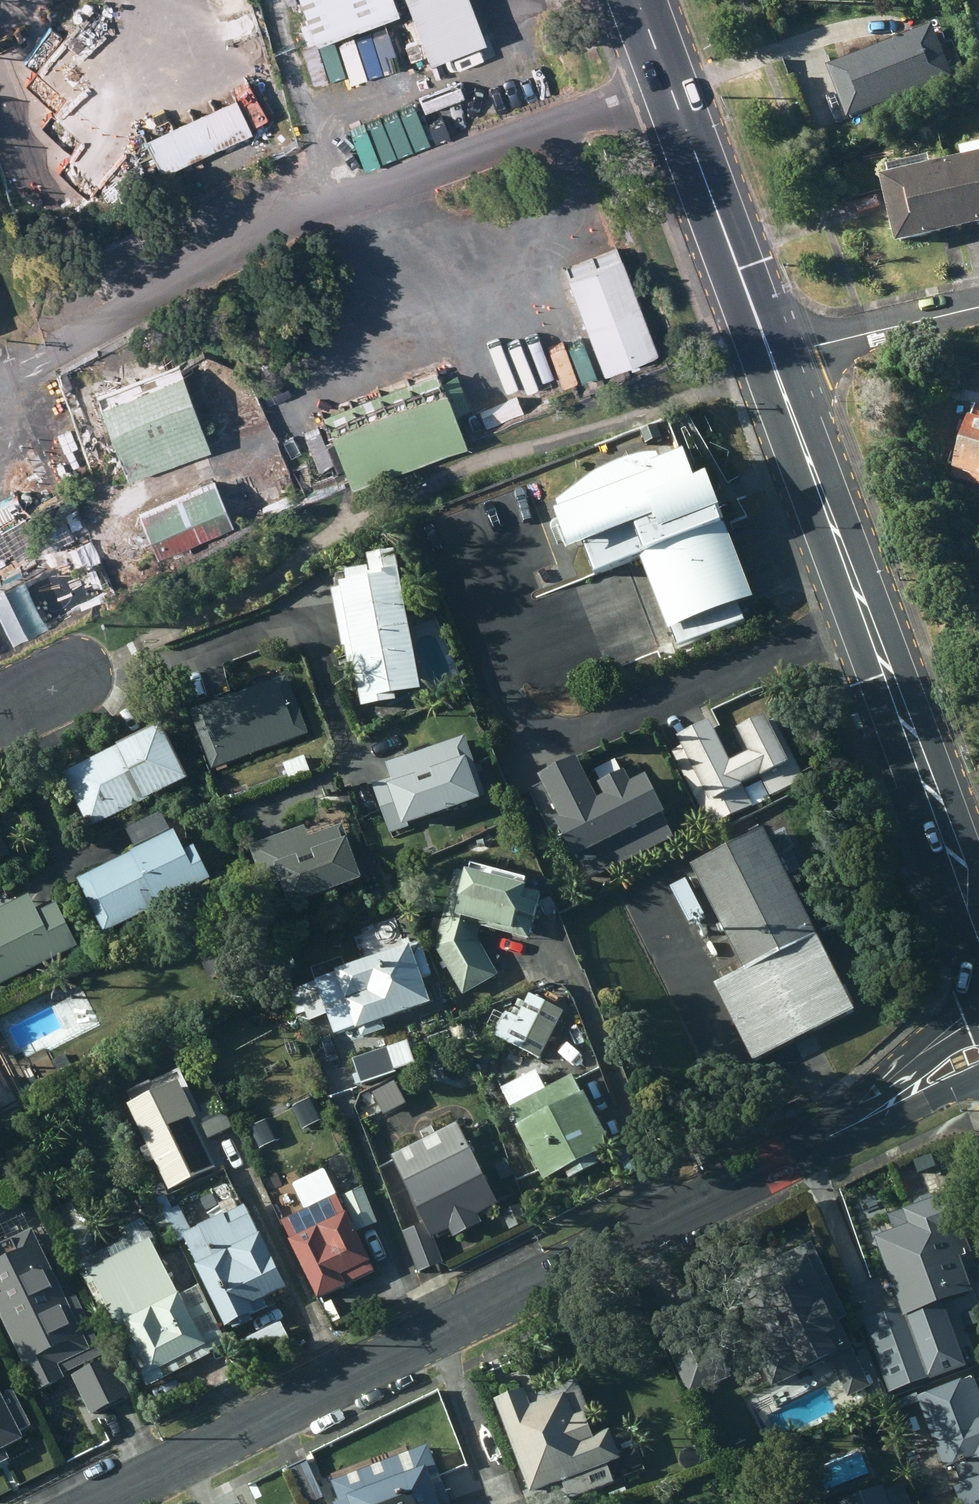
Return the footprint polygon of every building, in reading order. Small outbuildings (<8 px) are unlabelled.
[(394,4),(392,0),(299,0),(304,16),(297,18),(305,38),(394,4)] [(470,0),(405,0),(412,19),(406,21),(413,40),(403,43),(409,59),(425,53),(426,56),(483,35),(470,0)] [(848,122),(954,80),(934,27),(827,69),(848,122)] [(233,91),(140,132),(160,172),(251,131),(233,91)] [(955,154),(957,164),(941,168),(957,235),(978,230),(978,149),(955,154)] [(892,250),(957,235),(941,168),(926,171),(924,164),(881,173),(883,182),(877,183),(886,222),(878,224),(881,237),(889,235),(892,250)] [(611,251),(556,272),(592,370),(647,349),(611,251)] [(175,358),(92,387),(124,475),(184,454),(194,480),(212,473),(203,447),(207,446),(175,358)] [(435,369),(322,413),(348,483),(464,440),(452,410),(468,405),(455,370),(437,377),(435,369)] [(953,481),(978,487),(978,420),(970,418),(953,481)] [(587,547),(597,574),(640,559),(677,648),(745,620),(739,607),(755,600),(710,477),(698,482),(686,452),(661,461),(659,454),(642,455),(622,461),(596,473),(557,503),(560,512),(556,513),(571,553),(587,547)] [(231,525),(212,479),(136,509),(153,555),(170,549),(172,554),(189,548),(187,542),(231,525)] [(422,692),(397,554),(368,559),(371,570),(346,574),(348,585),(342,586),(343,593),(334,594),(344,652),(347,651),(350,667),(355,667),(363,710),(398,703),(396,696),(422,692)] [(677,657),(671,642),(658,648),(664,662),(677,657)] [(212,771),(309,736),(287,676),(190,711),(212,771)] [(683,748),(671,756),(710,831),(755,808),(745,789),(763,780),(773,800),(807,781),(777,722),(771,725),(768,718),(736,735),(746,755),(732,763),(712,725),(680,742),(683,748)] [(88,831),(189,781),(161,726),(61,776),(88,831)] [(477,767),(466,737),(388,765),(393,781),(375,787),(391,832),(481,801),(470,769),(477,767)] [(310,773),(305,758),(284,765),(290,780),(310,773)] [(591,882),(676,840),(664,818),(667,817),(648,778),(632,786),(627,775),(601,788),(607,800),(599,803),(578,761),(540,781),(543,787),(531,792),(550,830),(558,826),(576,862),(580,860),(591,882)] [(105,934),(212,882),(195,850),(186,854),(176,834),(172,836),(161,814),(127,831),(138,854),(80,882),(105,934)] [(310,839),(306,828),(250,849),(265,891),(282,884),(291,910),(364,883),(343,827),(310,839)] [(756,1065),(857,1013),(765,831),(692,869),(746,972),(716,988),(756,1065)] [(471,877),(457,874),(437,950),(464,997),(499,976),(479,941),(481,929),(530,941),(542,894),(526,889),(527,882),(473,868),(471,877)] [(703,922),(684,881),(666,889),(686,930),(703,922)] [(78,948),(56,905),(38,914),(30,896),(0,911),(0,986),(78,948)] [(382,1023),(433,1006),(422,981),(433,978),(425,953),(413,957),(410,947),(336,973),(337,976),(317,983),(323,1000),(303,1006),(309,1023),(328,1016),(336,1036),(356,1029),(357,1031),(360,1030),(362,1039),(385,1031),(382,1023)] [(540,1062),(565,1013),(530,996),(518,1020),(506,1013),(494,1038),(540,1062)] [(456,1038),(451,1025),(436,1029),(440,1043),(456,1038)] [(391,1057),(373,1063),(380,1079),(397,1073),(391,1057)] [(18,1101),(0,1066),(0,1111),(18,1101)] [(518,1129),(517,1129),(545,1184),(566,1173),(571,1183),(600,1168),(595,1158),(613,1149),(586,1095),(583,1097),(574,1079),(547,1093),(543,1084),(508,1103),(512,1110),(510,1111),(518,1129)] [(180,1082),(128,1107),(147,1148),(143,1151),(149,1166),(155,1163),(169,1194),(218,1171),(194,1122),(198,1120),(180,1082)] [(246,1152),(229,1119),(203,1131),(219,1164),(246,1152)] [(460,1125),(391,1159),(426,1227),(403,1234),(418,1274),(443,1265),(435,1241),(451,1233),(454,1240),(483,1226),(478,1217),(500,1207),(460,1125)] [(514,1178),(509,1162),(489,1169),(495,1185),(514,1178)] [(513,1180),(504,1183),(508,1194),(518,1192),(513,1180)] [(376,1274),(333,1184),(294,1202),(301,1216),(284,1224),(320,1301),(376,1274)] [(378,1224),(364,1190),(343,1198),(357,1234),(378,1224)] [(913,1220),(877,1233),(905,1312),(975,1287),(963,1252),(970,1250),(950,1194),(909,1208),(913,1220)] [(181,1207),(168,1213),(226,1332),(269,1311),(264,1301),(287,1291),(247,1209),(240,1213),(234,1201),(221,1207),(226,1219),(195,1235),(181,1207)] [(71,1204),(53,1212),(78,1261),(99,1250),(86,1226),(82,1227),(71,1204)] [(38,1396),(66,1382),(63,1377),(70,1374),(90,1417),(131,1397),(105,1341),(99,1344),(77,1298),(67,1303),(33,1233),(0,1248),(0,1316),(38,1396)] [(146,1233),(78,1268),(108,1328),(114,1325),(148,1390),(212,1357),(210,1354),(218,1351),(227,1346),(198,1289),(190,1293),(180,1298),(146,1233)] [(852,1394),(876,1383),(813,1250),(809,1253),(806,1245),(761,1266),(791,1328),(778,1335),(781,1342),(762,1351),(778,1384),(834,1357),(852,1394)] [(703,1306),(662,1323),(690,1394),(731,1378),(703,1306)] [(291,1345),(281,1324),(244,1342),(255,1363),(291,1345)] [(902,1345),(875,1354),(889,1394),(915,1384),(902,1345)] [(920,1393),(946,1467),(956,1463),(963,1481),(955,1484),(963,1503),(978,1503),(978,1383),(975,1373),(920,1393)] [(497,1396),(531,1489),(525,1491),(530,1503),(574,1503),(571,1497),(617,1480),(610,1462),(623,1457),(613,1427),(596,1433),(589,1413),(593,1410),(580,1375),(530,1394),(527,1386),(497,1396)] [(25,1442),(0,1395),(0,1467),(10,1462),(6,1452),(25,1442)] [(430,1442),(333,1479),(341,1499),(336,1500),(337,1503),(445,1503),(453,1501),(430,1442)] [(285,1471),(301,1503),(313,1503),(321,1500),(303,1462),(285,1471)] [(840,1500),(841,1503),(914,1503),(906,1480),(886,1487),(884,1483),(840,1500)]
